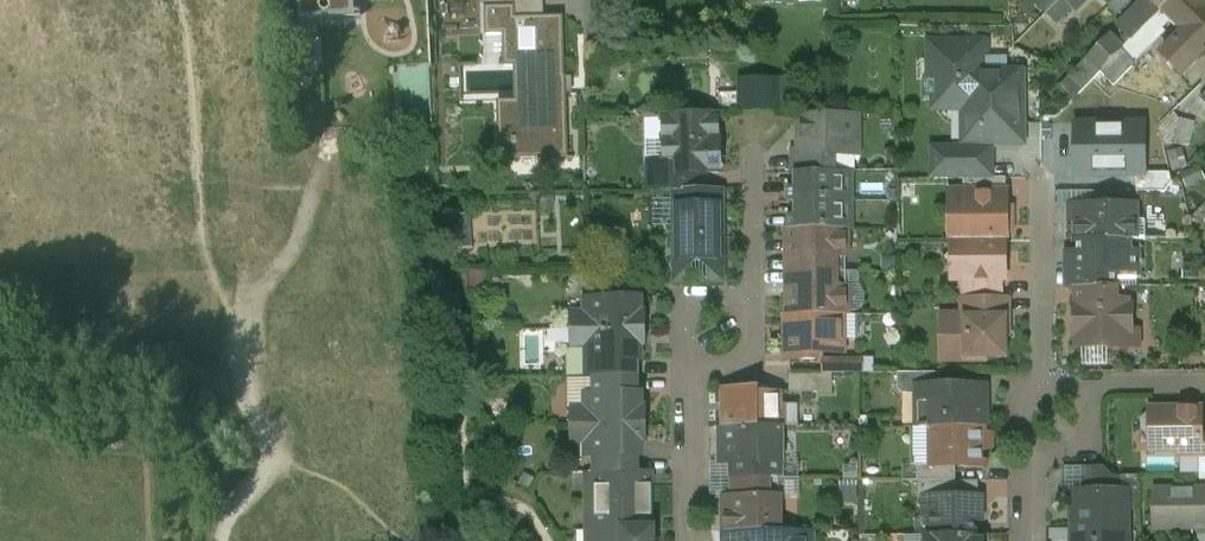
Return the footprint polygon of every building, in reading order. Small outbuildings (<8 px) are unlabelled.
[(297,21),(353,18),(352,0),(296,0),(297,21)] [(486,8),(515,7),(516,19),(543,19),(543,18),(545,18),(544,0),(486,0),(486,8)] [(1075,11),(1086,0),(1064,0),(1075,11)] [(1106,10),(1113,17),(1112,17),(1113,19),(1125,7),(1118,0),(1117,0),(1106,10)] [(1153,3),(1161,12),(1173,0),(1150,0),(1153,3)] [(1204,0),(1173,0),(1161,12),(1170,21),(1184,34),(1201,50),(1204,46),(1204,1),(1204,0)] [(1144,11),(1140,7),(1118,28),(1126,36),(1132,41),(1140,34),(1161,12),(1153,3),(1144,11)] [(543,19),(516,19),(515,7),(486,8),(487,36),(504,35),(505,65),(460,66),(461,105),(499,104),(500,160),(568,158),(568,131),(567,113),(567,95),(563,95),(563,78),(565,78),(564,17),(545,18),(543,18),(543,19)] [(1106,10),(1095,21),(1101,28),(1112,17),(1113,17),(1106,10)] [(1161,12),(1140,34),(1152,46),(1165,32),(1162,29),(1170,21),(1161,12)] [(1123,38),(1116,31),(1111,36),(1117,41),(1123,38)] [(1132,41),(1124,49),(1136,61),(1152,46),(1140,34),(1132,41)] [(1184,34),(1162,56),(1182,76),(1204,53),(1201,50),(1184,34)] [(1110,35),(1061,86),(1075,100),(1103,71),(1124,49),(1117,41),(1111,36),(1110,35)] [(1123,38),(1117,41),(1124,49),(1132,41),(1126,36),(1123,38)] [(1022,73),(984,74),(984,64),(988,64),(987,42),(928,42),(929,62),(929,80),(923,80),(923,99),(967,99),(968,125),(965,125),(965,143),(983,143),(988,138),(991,139),(995,140),(998,140),(1002,140),(1002,139),(1004,138),(1007,136),(1010,133),(1012,129),(1022,131),(1022,73)] [(1136,61),(1124,49),(1103,71),(1116,84),(1136,61)] [(434,106),(431,63),(395,66),(398,109),(434,106)] [(791,110),(790,75),(743,77),(745,113),(791,110)] [(1180,120),(1173,113),(1160,127),(1164,147),(1174,144),(1189,148),(1195,124),(1180,120)] [(856,115),(801,115),(802,154),(795,154),(795,173),(832,173),(832,155),(845,155),(845,143),(856,143),(856,115)] [(719,143),(718,116),(666,117),(666,140),(667,168),(667,174),(696,173),(719,173),(719,170),(722,170),(721,143),(719,143)] [(1151,116),(1114,117),(1114,174),(1152,173),(1151,116)] [(666,117),(646,118),(646,120),(647,141),(666,140),(666,117)] [(1114,117),(1075,117),(1076,174),(1114,174),(1114,117)] [(991,179),(990,150),(934,150),(935,180),(964,179),(991,179)] [(667,168),(649,168),(649,192),(667,192),(677,191),(696,191),(696,190),(696,173),(667,174),(667,168)] [(832,173),(795,173),(795,188),(788,189),(788,203),(795,203),(796,217),(788,217),(789,231),(848,230),(854,230),(854,173),(836,173),(832,173)] [(991,179),(964,179),(964,194),(1006,194),(1006,198),(1006,179),(991,179)] [(722,190),(696,190),(696,191),(677,191),(677,205),(722,205),(722,190)] [(1112,192),(1091,193),(1091,207),(1112,207),(1112,192)] [(1006,194),(964,194),(964,217),(952,217),(953,242),(1006,241),(1006,227),(1013,227),(1013,207),(1006,207),(1006,198),(1006,194)] [(722,205),(677,205),(677,262),(689,262),(689,263),(711,263),(711,262),(722,262),(722,205)] [(1091,207),(1077,207),(1077,240),(1128,240),(1146,240),(1146,221),(1137,221),(1136,206),(1112,207),(1091,207)] [(848,230),(789,231),(789,259),(805,259),(805,273),(837,273),(837,259),(848,259),(848,230)] [(1128,240),(1077,240),(1078,267),(1078,273),(1116,273),(1137,273),(1137,253),(1128,253),(1128,240)] [(1006,241),(953,242),(953,252),(943,261),(953,270),(953,282),(964,282),(1002,281),(1006,281),(1006,241)] [(689,262),(677,262),(677,282),(689,282),(689,263),(689,262)] [(722,262),(711,262),(711,263),(711,282),(723,281),(722,262)] [(1116,273),(1078,273),(1078,267),(1068,267),(1069,288),(1078,288),(1078,287),(1116,287),(1116,273)] [(837,273),(805,273),(805,288),(789,288),(789,316),(844,316),(848,316),(848,287),(837,287),(837,273)] [(1002,281),(964,282),(964,298),(966,298),(1002,298),(1002,281)] [(637,282),(595,282),(595,298),(637,297),(637,282)] [(1116,287),(1078,287),(1078,288),(1078,307),(1116,307),(1116,287)] [(595,298),(586,298),(586,314),(572,314),(572,330),(647,330),(647,314),(642,314),(642,298),(595,298)] [(1007,317),(1007,298),(1002,298),(966,298),(966,318),(1007,317)] [(1078,307),(1076,308),(1076,336),(1078,336),(1078,348),(1110,347),(1114,352),(1121,352),(1124,347),(1127,347),(1126,332),(1133,332),(1133,307),(1116,307),(1078,307)] [(844,316),(789,316),(790,361),(819,361),(819,354),(844,354),(844,316)] [(966,318),(965,318),(965,323),(942,323),(943,355),(966,354),(966,364),(988,364),(988,359),(1007,359),(1007,317),(966,318)] [(647,347),(647,330),(572,330),(571,347),(586,347),(586,363),(595,363),(638,363),(643,363),(643,347),(647,347)] [(862,359),(824,359),(824,374),(833,374),(862,374),(862,359)] [(596,378),(638,378),(638,363),(595,363),(596,378)] [(824,374),(790,375),(790,394),(833,393),(833,374),(824,374)] [(941,374),(898,374),(899,391),(904,395),(918,395),(918,388),(941,388),(941,374)] [(638,378),(596,378),(596,394),(638,393),(638,378)] [(761,393),(761,388),(728,389),(728,411),(724,411),(724,428),(780,427),(781,427),(781,393),(761,393)] [(941,388),(918,388),(918,395),(920,395),(920,397),(925,402),(925,414),(920,419),(920,426),(918,427),(918,428),(932,428),(984,428),(984,388),(941,388)] [(572,410),(572,427),(647,426),(647,409),(643,409),(643,393),(638,393),(596,394),(586,394),(587,410),(572,410)] [(1201,411),(1152,412),(1151,416),(1148,416),(1144,420),(1144,428),(1148,432),(1152,432),(1152,450),(1182,449),(1185,453),(1191,453),(1194,449),(1200,449),(1201,449),(1201,433),(1201,411)] [(647,426),(572,427),(572,443),(587,443),(587,459),(596,459),(638,459),(643,459),(643,443),(648,442),(647,426)] [(780,427),(724,428),(725,464),(734,464),(780,464),(780,427)] [(984,428),(932,428),(932,466),(932,468),(956,468),(984,467),(984,428)] [(596,474),(638,474),(638,459),(596,459),(596,474)] [(780,464),(734,464),(734,480),(780,479),(780,464)] [(956,468),(932,468),(932,466),(918,466),(918,482),(956,482),(956,468)] [(1113,477),(1104,468),(1087,468),(1087,491),(1121,491),(1121,477),(1113,477)] [(653,474),(591,474),(591,503),(653,502),(653,487),(649,487),(649,475),(653,475),(653,474)] [(780,479),(734,480),(734,496),(771,496),(771,480),(780,480),(780,479)] [(956,482),(918,482),(918,499),(931,499),(931,497),(979,497),(979,482),(959,482),(956,482)] [(1153,491),(1153,531),(1174,530),(1174,536),(1193,536),(1193,530),(1204,530),(1204,490),(1153,491)] [(1079,492),(1079,521),(1074,521),(1075,540),(1126,540),(1126,511),(1121,510),(1121,491),(1087,491),(1079,492)] [(734,496),(725,497),(725,532),(765,532),(781,531),(780,496),(734,496)] [(979,497),(931,497),(931,499),(932,536),(976,536),(976,523),(981,523),(981,519),(984,516),(985,512),(984,508),(981,505),(981,497),(979,497)] [(653,502),(591,503),(591,531),(649,530),(649,518),(654,518),(653,502)] [(655,530),(649,530),(591,531),(591,540),(655,540),(655,530)] [(765,532),(765,540),(814,540),(814,531),(781,531),(765,532)] [(725,532),(725,540),(765,540),(765,532),(725,532)]
